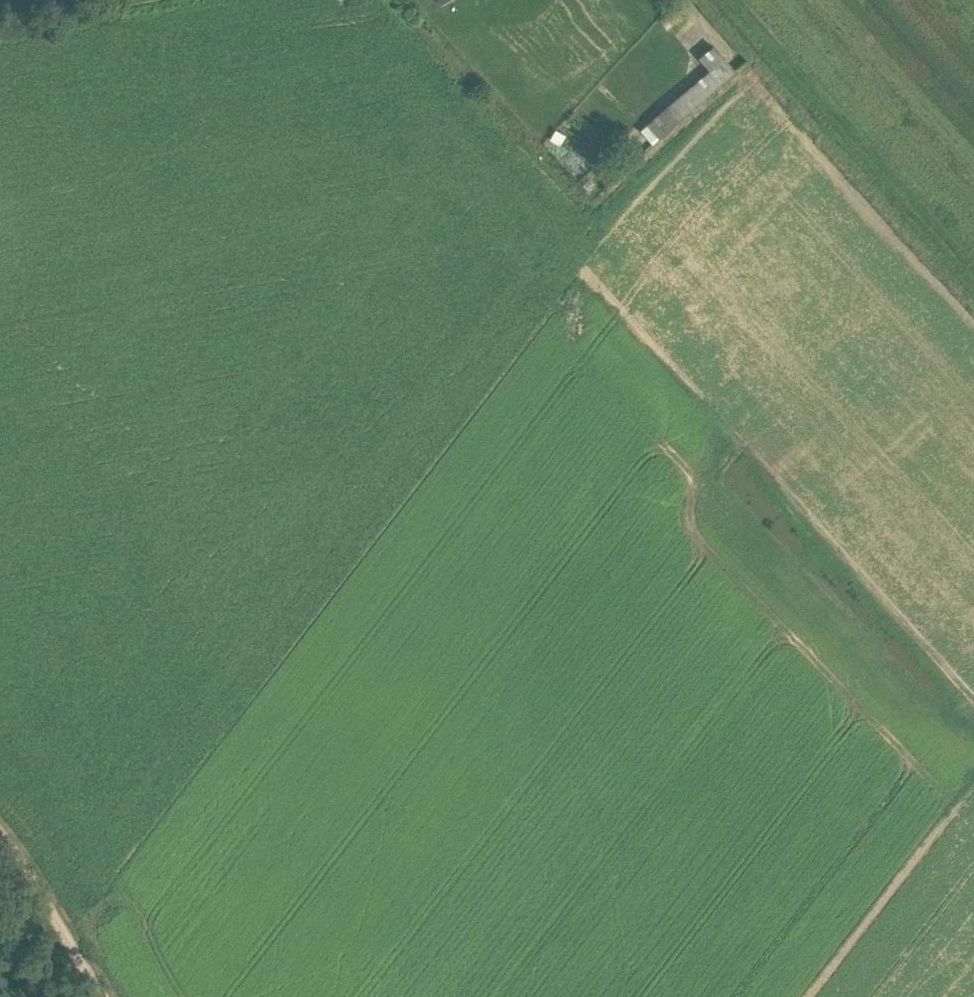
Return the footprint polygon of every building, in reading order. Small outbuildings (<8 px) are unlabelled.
[(735,71),(713,46),(699,58),(710,70),(648,123),(649,124),(619,151),(625,158),(616,167),(598,156),(593,164),(617,177),(660,137),(735,71)]
